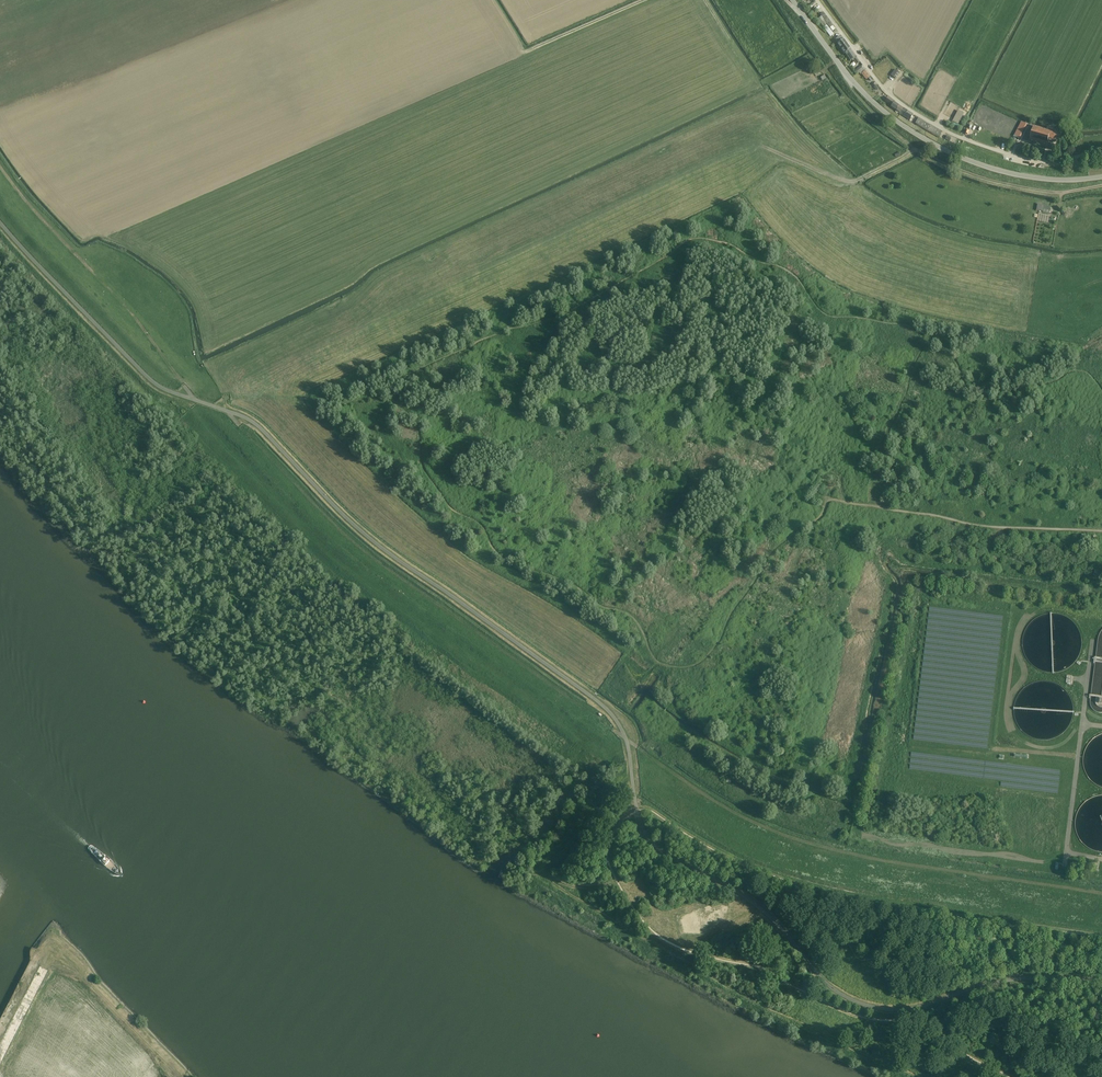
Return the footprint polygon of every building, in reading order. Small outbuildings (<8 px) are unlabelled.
[(835,29),(822,13),(820,14),(832,31),(835,29)] [(826,30),(828,28),(819,17),(818,19),(826,30)] [(840,36),(835,40),(838,44),(837,44),(844,53),(844,54),(845,54),(850,50),(840,36)] [(850,50),(845,54),(850,61),(852,60),(856,65),(859,63),(855,58),(855,57),(850,50)] [(863,69),(859,72),(860,74),(861,73),(866,80),(870,77),(863,69)] [(891,75),(895,79),(899,73),(895,70),(891,75)] [(900,114),(903,109),(899,105),(899,106),(894,103),(895,102),(888,97),(885,101),(894,107),(893,109),(896,110),(895,110),(900,114)] [(903,109),(900,114),(910,120),(913,115),(904,109),(903,109)] [(930,132),(939,137),(941,131),(928,124),(918,118),(915,124),(930,132)] [(1021,122),(1018,127),(1024,130),(1027,125),(1021,122)] [(1046,146),(1046,147),(1048,140),(1056,143),(1059,134),(1033,126),(1029,141),(1046,146)] [(1038,204),(1036,210),(1039,211),(1043,211),(1049,213),(1050,207),(1044,206),(1040,205),(1040,204),(1038,204)]
